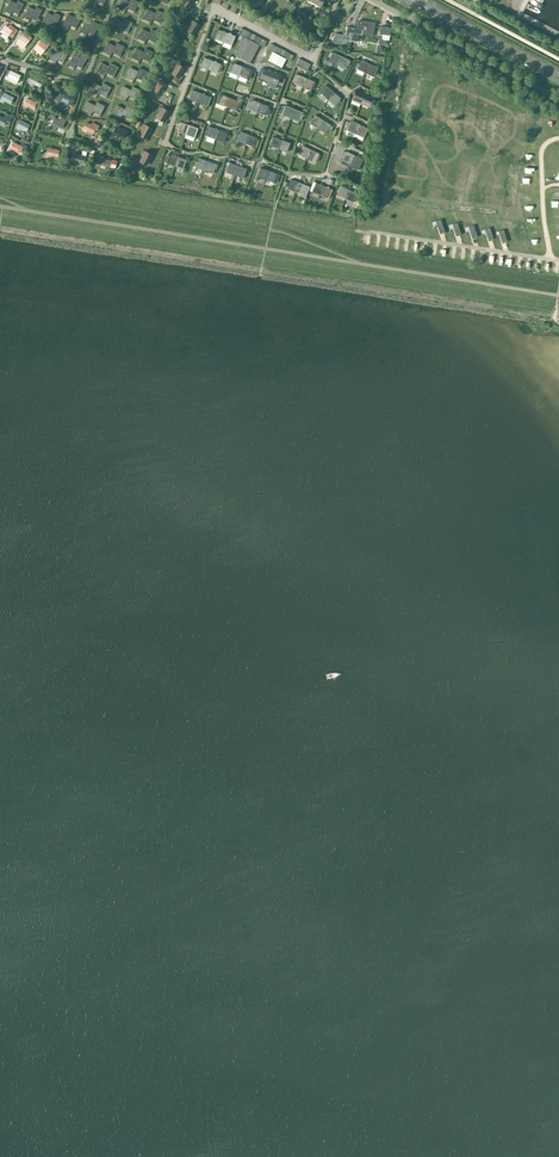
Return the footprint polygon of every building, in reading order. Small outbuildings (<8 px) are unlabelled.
[(12,11),(16,3),(10,0),(4,11),(11,14),(12,11)] [(18,0),(16,3),(12,11),(18,14),(24,4),(18,0)] [(129,2),(126,0),(120,0),(117,7),(125,11),(127,7),(129,2)] [(129,2),(127,7),(134,11),(139,2),(135,0),(130,0),(129,2)] [(29,20),(31,17),(35,10),(34,9),(29,6),(23,17),(29,20)] [(35,10),(31,17),(36,20),(42,10),(36,6),(34,9),(35,10)] [(152,19),(155,13),(147,9),(143,18),(151,22),(152,19)] [(157,9),(155,13),(152,19),(160,23),(165,14),(157,9)] [(47,26),(49,23),(53,15),(47,12),(41,22),(47,26)] [(53,15),(49,23),(55,26),(61,16),(55,12),(53,15)] [(68,28),(70,24),(74,17),(68,14),(62,24),(68,28)] [(74,17),(70,24),(76,28),(81,17),(75,14),(74,17)] [(120,28),(123,22),(115,18),(110,27),(118,31),(120,28)] [(125,18),(123,22),(120,28),(128,32),(132,23),(125,18)] [(194,34),(200,25),(191,20),(189,22),(191,24),(187,30),(194,34)] [(358,20),(357,28),(363,30),(363,26),(374,28),(374,23),(358,20)] [(87,31),(92,23),(92,22),(91,24),(85,21),(80,31),(86,35),(87,31)] [(93,21),(92,23),(87,31),(93,35),(99,24),(93,21)] [(5,25),(0,32),(7,37),(9,35),(12,37),(17,30),(10,24),(8,28),(5,25)] [(381,26),(379,34),(388,35),(389,27),(381,26)] [(363,30),(357,28),(347,27),(345,35),(351,36),(351,33),(362,35),(363,30)] [(145,42),(147,38),(149,32),(142,28),(137,38),(145,42)] [(215,28),(212,37),(215,39),(224,42),(227,33),(218,29),(215,28)] [(149,32),(147,38),(154,42),(159,33),(151,29),(149,32)] [(25,32),(22,35),(17,41),(24,47),(29,41),(31,38),(25,32)] [(227,33),(224,42),(231,45),(235,36),(227,33)] [(351,36),(345,35),(335,33),(333,42),(339,43),(340,40),(350,41),(351,36)] [(175,50),(181,41),(172,35),(170,38),(172,39),(168,46),(175,50)] [(43,38),(35,47),(42,53),(50,44),(43,38)] [(112,52),(115,46),(107,42),(102,51),(110,55),(112,52)] [(117,42),(115,46),(112,52),(120,56),(125,47),(117,42)] [(238,48),(241,50),(244,52),(247,53),(249,50),(255,53),(256,51),(250,48),(247,46),(244,44),(241,43),(238,48)] [(55,62),(57,59),(61,52),(55,48),(49,59),(55,62)] [(139,61),(141,57),(143,52),(136,48),(131,57),(139,61)] [(143,52),(141,57),(149,61),(153,52),(145,48),(143,52)] [(61,52),(57,59),(63,62),(69,52),(63,49),(61,52)] [(328,61),(337,65),(341,56),(332,52),(332,53),(330,52),(328,56),(330,57),(328,61)] [(74,68),(76,65),(80,57),(74,54),(68,64),(74,68)] [(80,57),(76,65),(81,68),(87,57),(81,54),(80,57)] [(344,69),(346,65),(349,60),(341,56),(337,65),(344,69)] [(209,70),(213,61),(204,57),(203,59),(201,59),(199,63),(201,64),(200,66),(209,70)] [(357,69),(365,73),(370,64),(361,60),(357,69)] [(221,64),(213,61),(209,70),(217,73),(218,71),(220,71),(223,65),(221,64)] [(106,72),(108,66),(101,62),(96,71),(104,76),(106,72)] [(110,63),(108,66),(106,72),(113,76),(118,67),(110,63)] [(179,77),(184,68),(175,63),(174,66),(176,67),(172,73),(179,77)] [(231,64),(229,69),(231,70),(230,72),(239,75),(242,66),(234,63),(233,65),(231,64)] [(370,64),(365,73),(373,77),(378,68),(370,64)] [(242,66),(239,75),(247,79),(247,78),(249,79),(253,70),(250,69),(242,66)] [(133,80),(135,77),(138,71),(130,67),(125,76),(133,80)] [(138,71),(135,77),(143,81),(147,72),(139,67),(138,71)] [(260,77),(269,81),(272,72),(264,68),(263,70),(261,69),(260,74),(261,74),(260,77)] [(7,75),(5,79),(16,84),(17,81),(20,82),(21,79),(19,78),(20,76),(10,71),(8,76),(7,75)] [(272,72),(269,81),(277,84),(280,75),(272,72)] [(294,84),(303,87),(306,78),(297,74),(297,76),(295,75),(293,80),(295,81),(294,84)] [(42,88),(44,84),(42,83),(43,81),(31,75),(29,75),(27,79),(28,81),(40,87),(42,88)] [(306,78),(303,87),(310,90),(311,88),(313,89),(315,84),(313,83),(314,81),(306,78)] [(161,94),(166,85),(157,79),(156,82),(158,83),(154,89),(161,94)] [(98,92),(101,87),(94,83),(89,91),(97,96),(98,92)] [(103,83),(101,87),(98,92),(106,96),(111,87),(103,83)] [(321,93),(328,100),(334,92),(328,86),(327,86),(326,85),(322,89),(324,90),(321,93)] [(126,99),(128,95),(131,90),(123,86),(119,95),(126,99)] [(131,90),(128,95),(136,99),(140,90),(132,86),(131,90)] [(77,95),(64,88),(59,98),(61,99),(60,101),(67,105),(68,105),(71,106),(77,95)] [(197,102),(201,93),(192,90),(190,97),(188,96),(186,100),(188,101),(189,99),(197,102)] [(352,99),(360,103),(364,94),(356,90),(352,99)] [(334,92),(328,100),(334,105),(335,105),(336,106),(339,103),(338,101),(341,98),(334,92)] [(10,103),(13,98),(3,93),(1,98),(10,103)] [(209,96),(201,93),(197,102),(207,106),(210,99),(208,98),(209,96)] [(218,93),(215,102),(219,103),(218,104),(227,107),(231,98),(222,95),(218,93)] [(364,94),(360,103),(369,107),(370,105),(372,105),(374,101),(372,100),(373,97),(364,94)] [(33,109),(36,103),(26,98),(24,104),(33,109)] [(231,98),(227,107),(235,110),(238,111),(241,102),(239,101),(231,98)] [(249,109),(257,112),(261,103),(252,100),(251,102),(250,101),(248,106),(250,106),(249,109)] [(93,111),(95,105),(88,102),(83,110),(91,114),(93,111)] [(97,102),(95,105),(93,111),(100,115),(105,106),(97,102)] [(261,103),(257,112),(265,115),(266,113),(268,114),(270,109),(268,109),(269,106),(261,103)] [(120,118),(122,114),(124,109),(117,105),(112,114),(120,118)] [(124,109),(122,114),(129,118),(134,110),(126,105),(124,109)] [(291,118),(294,109),(285,105),(284,107),(283,106),(281,111),(283,112),(282,114),(291,118)] [(160,106),(159,109),(158,109),(160,111),(157,117),(164,121),(169,111),(160,106)] [(302,112),(294,109),(291,118),(298,121),(299,119),(301,119),(303,115),(301,114),(302,112)] [(59,120),(54,117),(55,116),(51,114),(49,117),(53,119),(50,126),(51,128),(52,129),(54,128),(56,125),(61,128),(64,122),(66,119),(61,117),(59,120)] [(4,125),(6,121),(9,123),(11,118),(5,115),(3,118),(0,117),(0,123),(4,125)] [(318,128),(323,120),(315,115),(312,119),(310,118),(308,121),(310,122),(310,123),(318,128)] [(27,131),(30,125),(20,120),(17,126),(27,131)] [(332,126),(323,120),(318,128),(325,133),(328,129),(329,130),(332,126)] [(355,134),(360,125),(351,121),(351,123),(348,121),(347,125),(349,126),(347,130),(355,134)] [(92,122),(91,125),(86,123),(83,128),(93,133),(95,129),(97,130),(99,126),(92,122)] [(177,131),(186,134),(189,125),(180,122),(180,124),(178,124),(176,128),(178,129),(177,131)] [(147,138),(152,128),(142,124),(141,127),(143,128),(139,134),(147,138)] [(189,125),(186,134),(194,137),(197,128),(189,125)] [(368,129),(360,125),(355,134),(363,138),(368,129)] [(216,139),(219,130),(208,126),(205,135),(207,136),(216,139)] [(126,133),(116,127),(112,136),(122,141),(126,133)] [(227,133),(219,130),(216,139),(224,142),(226,137),(227,133)] [(246,144),(249,135),(240,131),(240,133),(238,136),(237,141),(246,144)] [(257,138),(249,135),(246,144),(254,147),(257,138)] [(278,149),(282,140),(273,137),(270,146),(278,149)] [(290,143),(282,140),(278,149),(287,152),(290,143)] [(25,150),(27,146),(21,143),(20,146),(13,142),(10,148),(20,153),(22,149),(25,150)] [(298,154),(307,158),(311,150),(303,145),(301,149),(298,148),(297,151),(299,153),(298,154)] [(57,156),(59,151),(48,148),(46,156),(51,157),(51,155),(57,156)] [(87,151),(82,150),(81,155),(74,153),(72,161),(84,164),(86,156),(87,151)] [(147,165),(152,155),(143,150),(141,153),(143,154),(140,161),(147,165)] [(311,150),(307,158),(315,162),(316,159),(318,160),(320,156),(318,155),(319,153),(311,150)] [(350,164),(355,155),(346,151),(346,152),(343,151),(342,153),(345,155),(342,160),(350,164)] [(174,166),(178,156),(169,153),(167,158),(166,158),(164,162),(166,162),(166,163),(174,166)] [(115,167),(116,161),(112,160),(112,161),(102,159),(102,156),(99,155),(98,158),(102,159),(101,164),(100,168),(105,169),(106,166),(111,167),(111,166),(115,167)] [(363,159),(355,155),(350,164),(358,168),(363,159)] [(186,159),(178,156),(174,166),(183,169),(182,172),(184,173),(185,168),(183,168),(186,159)] [(196,167),(204,170),(208,161),(199,158),(198,162),(196,161),(194,165),(196,166),(196,167)] [(208,161),(204,170),(213,173),(214,169),(216,169),(218,165),(208,161)] [(235,175),(238,166),(229,163),(228,166),(226,165),(225,170),(227,170),(226,172),(235,175)] [(246,169),(238,166),(235,175),(243,178),(246,169)] [(257,177),(266,180),(269,171),(260,167),(257,177)] [(269,171),(266,180),(274,183),(275,179),(278,179),(279,174),(269,171)] [(287,188),(296,192),(299,183),(290,179),(289,179),(287,184),(288,185),(287,188)] [(320,195),(324,186),(316,182),(315,184),(313,183),(311,188),(313,189),(312,191),(320,195)] [(299,183),(296,192),(300,193),(299,195),(305,198),(310,187),(307,186),(299,183)] [(332,190),(324,186),(320,195),(328,199),(332,190)] [(338,195),(345,198),(349,190),(341,186),(335,198),(336,198),(338,195)] [(349,190),(345,198),(353,202),(354,199),(357,200),(359,195),(357,194),(357,193),(349,190)]
